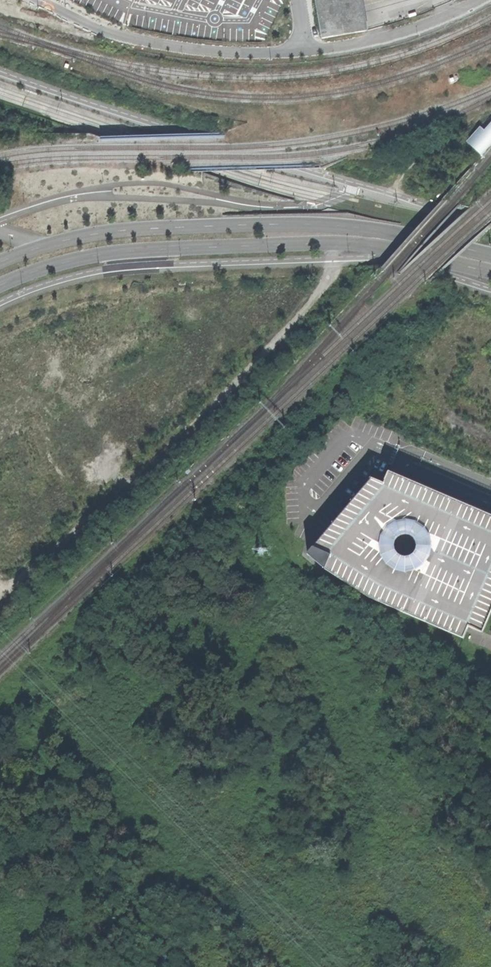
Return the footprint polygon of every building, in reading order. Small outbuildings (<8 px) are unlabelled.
[(323,39),(347,35),(369,31),(364,0),(316,0),(323,39)] [(490,145),(490,124),(484,131),(480,127),(467,142),(482,155),(490,145)] [(398,474),(387,469),(382,481),(370,476),(318,536),(305,552),(322,568),(368,598),(462,638),(468,625),(483,632),(490,613),(490,513),(398,474)]
